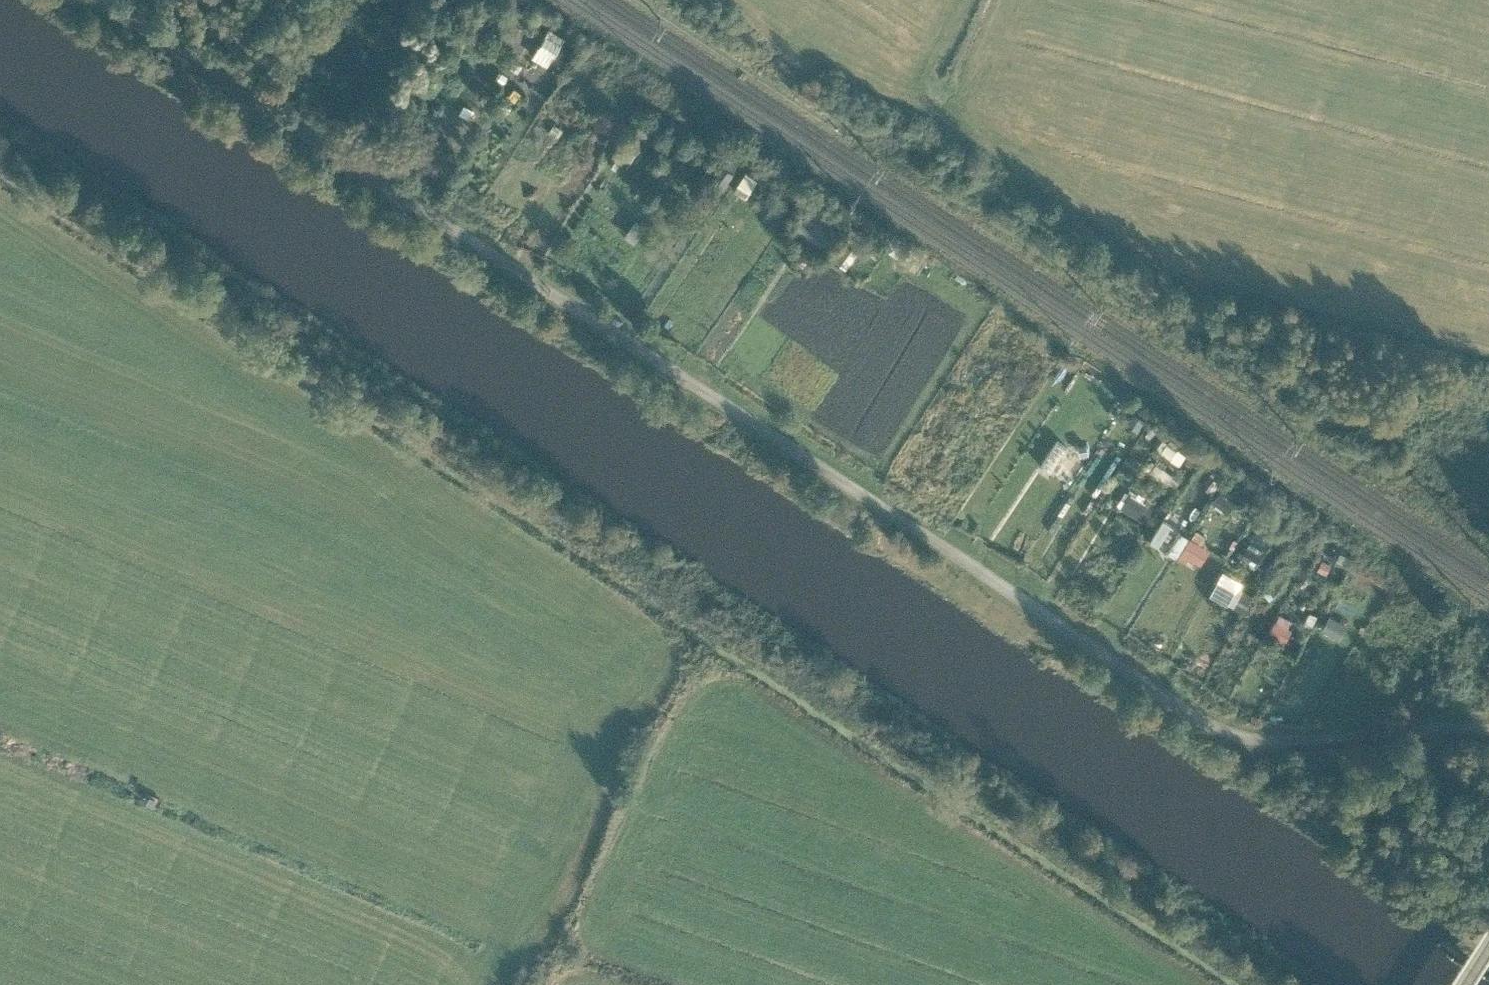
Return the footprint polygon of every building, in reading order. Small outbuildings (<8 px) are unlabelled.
[(550,24),(534,54),(553,64),(568,34),(550,24)] [(1143,514),(1148,496),(1130,491),(1125,509),(1143,514)] [(1220,492),(1215,499),(1230,509),(1235,502),(1220,492)] [(1321,569),(1344,576),(1350,555),(1327,548),(1321,569)] [(1270,628),(1286,639),(1299,621),(1283,610),(1270,628)]
